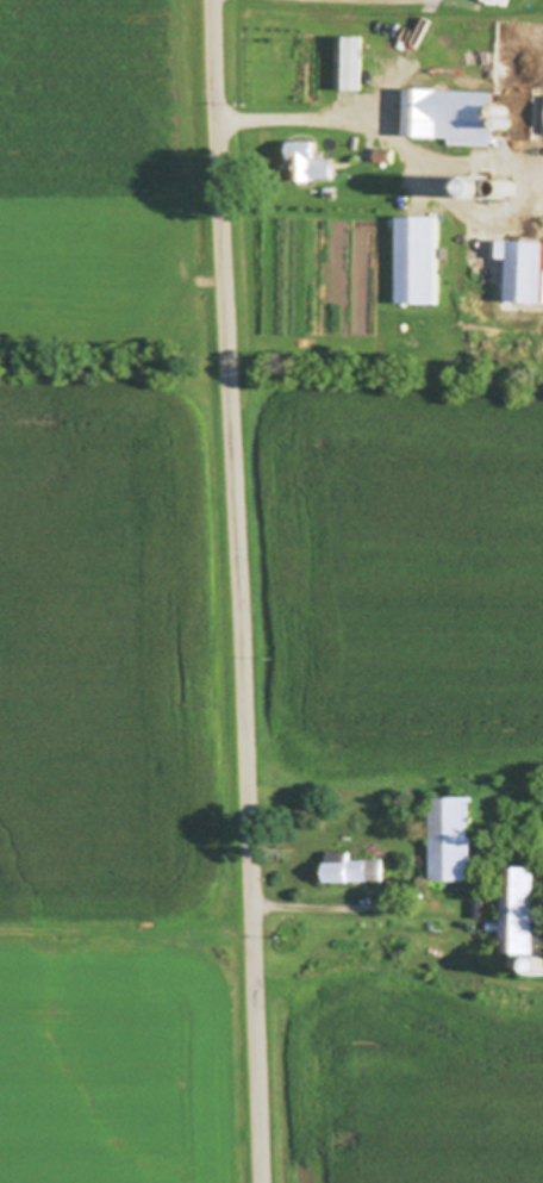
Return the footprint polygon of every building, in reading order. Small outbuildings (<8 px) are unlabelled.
[(364,38),(363,89),(339,89),(341,37),(364,38)] [(498,93),(495,147),(451,144),(451,137),(408,135),(411,89),(498,93)] [(320,139),(320,158),(337,157),(337,178),(297,179),(297,162),(292,162),(291,139),(320,139)] [(397,149),(395,162),(379,161),(380,148),(397,149)] [(488,178),(489,178),(492,178),(493,179),(494,180),(495,181),(495,182),(497,183),(497,185),(497,186),(497,187),(497,188),(495,191),(495,192),(494,192),(493,193),(492,194),(489,194),(488,194),(487,194),(486,194),(485,193),(483,192),(482,192),(481,191),(481,188),(480,187),(480,186),(480,185),(481,183),(481,182),(482,181),(483,180),(485,179),(486,178),(487,178),(488,178)] [(511,183),(512,183),(513,183),(514,185),(516,185),(517,186),(517,187),(518,188),(518,189),(518,191),(518,192),(518,193),(517,194),(517,195),(516,195),(514,197),(513,197),(512,198),(511,198),(510,198),(508,197),(507,197),(506,195),(505,195),(505,194),(504,193),(504,192),(504,191),(504,189),(504,188),(505,187),(505,186),(506,185),(507,185),(508,183),(510,183),(511,183)] [(439,217),(439,303),(400,303),(401,217),(439,217)] [(512,242),(542,243),(542,301),(510,300),(512,242)] [(475,797),(475,880),(437,880),(437,865),(429,865),(429,860),(437,860),(437,797),(475,797)] [(383,858),(383,878),(369,878),(369,879),(351,879),(329,879),(329,860),(329,851),(351,851),(351,858),(383,858)] [(541,903),(542,903),(542,952),(507,951),(507,930),(492,929),(492,919),(506,919),(508,865),(542,866),(541,903)] [(535,954),(536,954),(537,955),(538,955),(538,957),(539,957),(541,958),(541,959),(541,960),(541,961),(541,963),(541,964),(539,965),(538,966),(537,967),(536,967),(535,967),(533,967),(532,967),(531,966),(530,966),(530,965),(529,964),(529,963),(529,961),(529,960),(529,959),(529,958),(530,957),(531,955),(532,955),(533,954),(535,954)]
